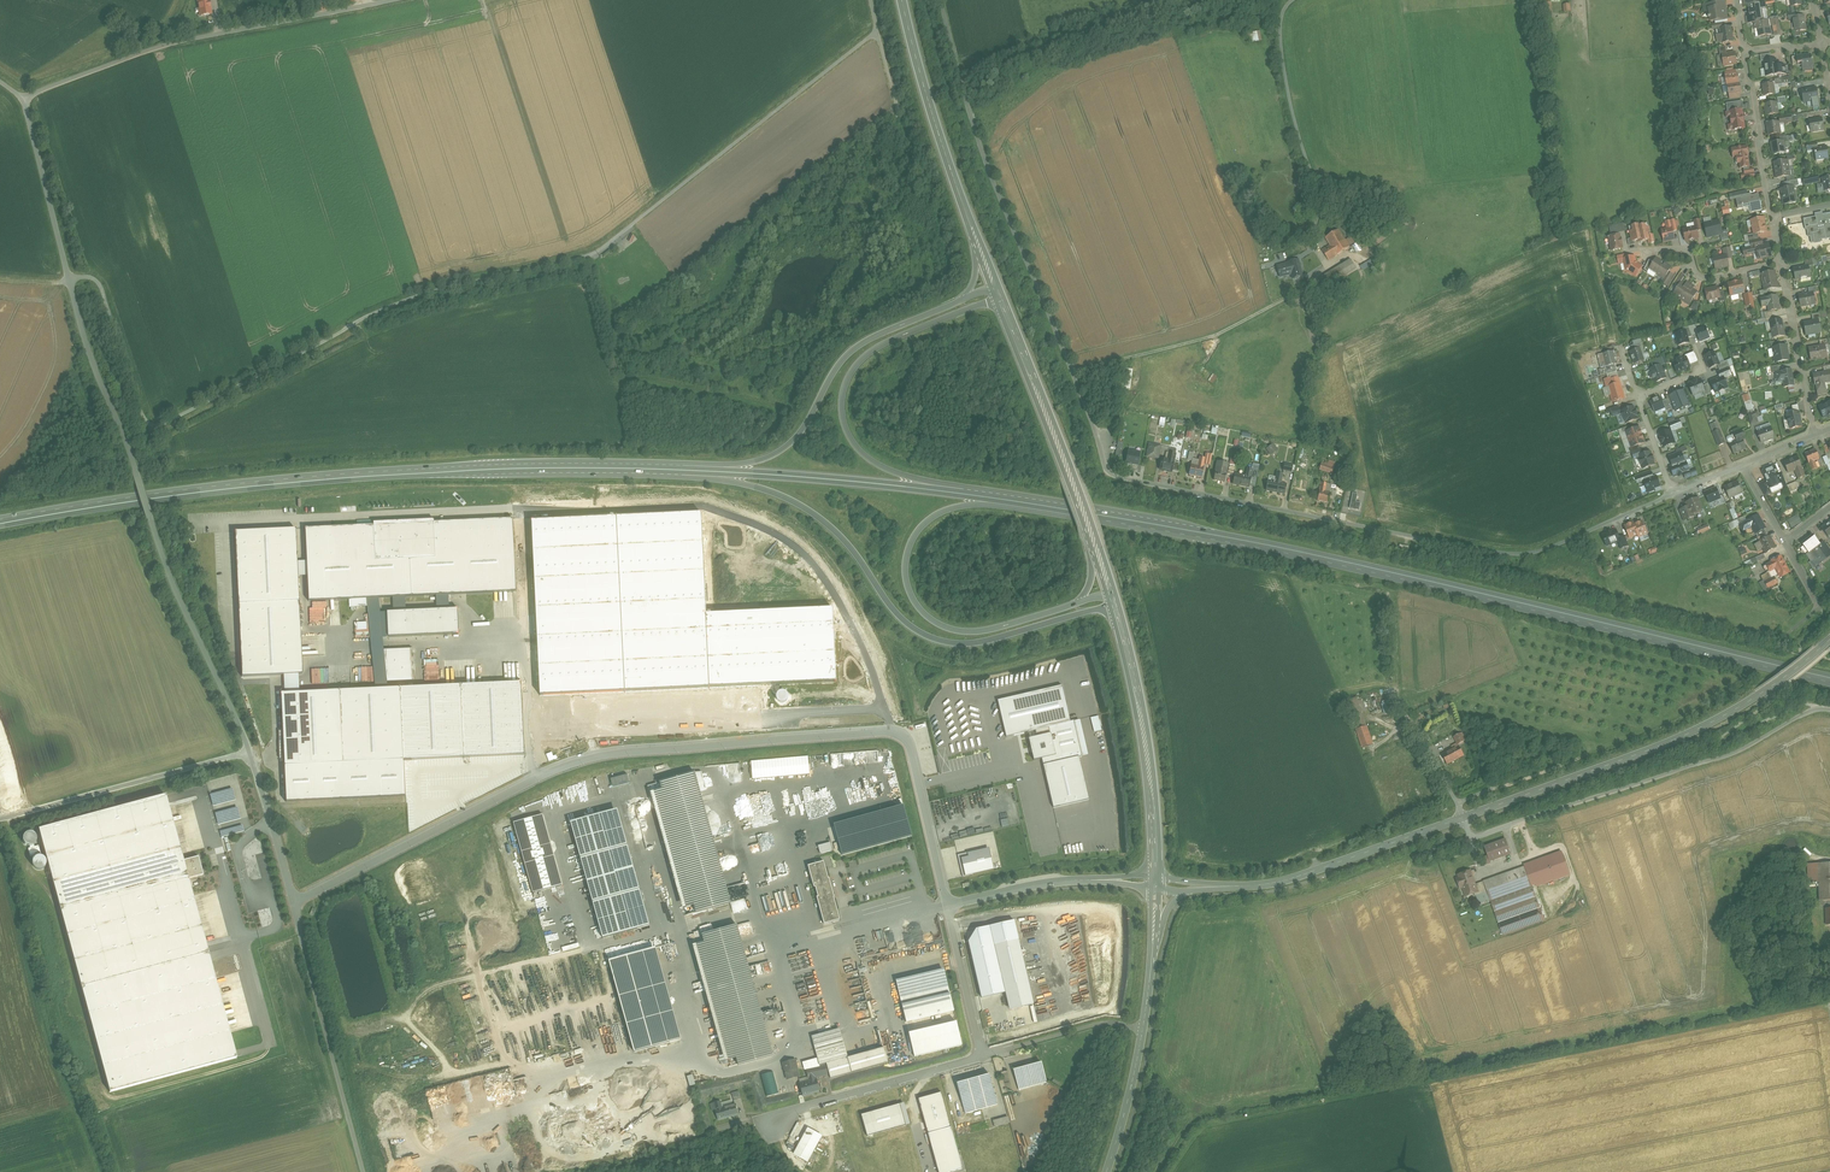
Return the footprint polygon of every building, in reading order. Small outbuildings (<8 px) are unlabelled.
[(212,13),(209,0),(196,0),(199,16),(212,13)] [(1760,3),(1749,5),(1750,5),(1750,9),(1750,10),(1751,15),(1746,16),(1747,23),(1754,22),(1763,21),(1761,9),(1766,9),(1766,5),(1765,2),(1760,3)] [(1718,3),(1704,5),(1705,12),(1709,11),(1710,16),(1708,16),(1708,18),(1710,18),(1711,21),(1727,18),(1724,3),(1721,4),(1720,3),(1718,3)] [(1796,16),(1792,17),(1795,32),(1806,30),(1804,15),(1796,16)] [(1763,21),(1754,22),(1755,29),(1759,28),(1760,32),(1755,32),(1756,37),(1771,34),(1770,27),(1769,20),(1763,21)] [(1725,28),(1720,28),(1720,29),(1723,43),(1733,41),(1731,27),(1725,28)] [(1261,31),(1251,32),(1252,42),(1262,41),(1261,31)] [(1726,47),(1719,48),(1720,55),(1722,55),(1727,54),(1726,47)] [(1727,54),(1722,55),(1724,66),(1736,64),(1735,52),(1727,54)] [(1807,55),(1797,56),(1797,63),(1802,63),(1803,72),(1808,71),(1808,69),(1814,68),(1814,70),(1815,70),(1813,60),(1813,59),(1812,59),(1811,56),(1808,56),(1807,55)] [(1771,60),(1763,61),(1766,76),(1777,74),(1778,74),(1777,70),(1776,59),(1771,60)] [(1785,69),(1777,70),(1778,74),(1777,74),(1777,75),(1779,75),(1779,78),(1782,78),(1784,77),(1783,72),(1785,72),(1785,69)] [(1725,76),(1727,85),(1740,83),(1739,83),(1737,74),(1736,74),(1725,76)] [(1779,78),(1774,79),(1775,85),(1791,82),(1790,77),(1784,77),(1782,78),(1779,78)] [(1740,83),(1727,85),(1727,86),(1729,95),(1740,93),(1741,93),(1740,83)] [(1773,83),(1763,85),(1764,96),(1775,94),(1773,83)] [(1816,87),(1801,90),(1803,101),(1812,100),(1813,107),(1820,106),(1816,87)] [(1742,101),(1726,104),(1728,112),(1730,112),(1735,111),(1741,110),(1744,109),(1742,101)] [(1777,102),(1765,104),(1767,115),(1779,114),(1777,102)] [(1735,111),(1730,112),(1731,118),(1730,118),(1731,119),(1731,123),(1731,124),(1732,124),(1732,125),(1728,125),(1729,131),(1733,130),(1744,128),(1741,110),(1735,111)] [(1822,118),(1809,120),(1809,121),(1810,120),(1812,131),(1811,132),(1824,130),(1822,118)] [(1779,121),(1767,123),(1769,135),(1781,133),(1779,121)] [(1780,141),(1771,143),(1773,154),(1786,152),(1784,143),(1784,141),(1780,141)] [(1747,146),(1731,148),(1733,158),(1735,158),(1736,164),(1739,163),(1740,169),(1744,168),(1744,170),(1750,169),(1749,167),(1750,167),(1748,155),(1749,155),(1747,146)] [(1818,148),(1814,148),(1814,149),(1816,160),(1829,158),(1827,146),(1818,148)] [(1788,160),(1774,162),(1775,170),(1789,168),(1788,161),(1788,160)] [(1750,169),(1744,170),(1744,174),(1745,174),(1748,174),(1749,178),(1755,177),(1753,168),(1750,169)] [(1789,168),(1775,170),(1777,178),(1786,177),(1790,176),(1789,168)] [(1818,176),(1802,179),(1803,185),(1819,181),(1818,176)] [(1823,186),(1822,183),(1817,184),(1818,193),(1824,192),(1823,191),(1824,191),(1824,192),(1829,191),(1829,177),(1823,178),(1824,186),(1823,186)] [(1791,187),(1781,189),(1782,198),(1782,199),(1783,199),(1784,205),(1797,202),(1793,187),(1793,186),(1791,187)] [(1739,198),(1736,198),(1738,208),(1743,207),(1743,205),(1750,204),(1751,207),(1750,207),(1751,212),(1762,210),(1761,205),(1760,205),(1760,201),(1758,194),(1748,196),(1739,198)] [(1717,198),(1708,200),(1709,206),(1713,205),(1712,203),(1718,202),(1717,198)] [(1298,213),(1303,206),(1298,202),(1292,209),(1298,213)] [(1679,207),(1674,212),(1678,215),(1682,211),(1679,207)] [(1823,219),(1822,212),(1815,213),(1816,217),(1803,219),(1805,228),(1809,227),(1811,243),(1821,241),(1820,238),(1829,237),(1829,218),(1823,219)] [(1763,218),(1751,220),(1754,234),(1758,233),(1766,231),(1763,218)] [(1675,220),(1666,222),(1667,229),(1672,228),(1673,231),(1677,230),(1675,220)] [(1719,220),(1704,224),(1707,235),(1713,233),(1716,235),(1720,234),(1722,234),(1721,229),(1719,220)] [(1624,223),(1617,225),(1619,233),(1626,231),(1624,223)] [(1695,223),(1686,225),(1687,229),(1683,230),(1686,241),(1698,238),(1697,231),(1696,227),(1695,223)] [(1645,225),(1639,226),(1639,225),(1633,226),(1634,231),(1630,231),(1632,238),(1633,241),(1634,241),(1642,239),(1642,241),(1648,240),(1650,239),(1650,235),(1648,228),(1646,228),(1645,225)] [(1667,229),(1661,231),(1662,232),(1661,232),(1662,236),(1663,236),(1664,241),(1674,239),(1672,232),(1673,232),(1673,231),(1672,228),(1667,229)] [(1346,240),(1339,230),(1326,238),(1330,245),(1346,240)] [(1722,234),(1720,234),(1722,241),(1729,240),(1727,233),(1722,234)] [(1758,233),(1754,234),(1747,235),(1748,242),(1750,241),(1759,240),(1758,233)] [(1619,235),(1609,237),(1612,251),(1622,249),(1621,244),(1622,243),(1621,240),(1620,239),(1619,235)] [(1351,237),(1346,240),(1349,246),(1355,242),(1351,237)] [(1759,240),(1750,241),(1752,248),(1756,247),(1763,246),(1761,239),(1759,240)] [(1346,240),(1330,245),(1322,250),(1329,260),(1350,247),(1349,246),(1346,240)] [(1763,246),(1756,247),(1756,248),(1757,253),(1758,259),(1771,257),(1769,244),(1763,246)] [(1730,247),(1723,249),(1725,255),(1726,255),(1727,259),(1733,258),(1730,247)] [(1628,253),(1617,256),(1618,262),(1624,261),(1624,259),(1629,258),(1628,253)] [(1725,255),(1713,258),(1716,269),(1728,266),(1727,259),(1726,255),(1725,255)] [(1629,258),(1624,259),(1624,261),(1625,268),(1627,267),(1628,272),(1632,274),(1634,273),(1637,275),(1642,267),(1636,263),(1634,257),(1629,258)] [(1664,263),(1656,258),(1653,263),(1649,269),(1657,274),(1664,263)] [(1276,265),(1280,279),(1293,275),(1294,280),(1304,277),(1299,259),(1276,265)] [(1351,259),(1325,275),(1331,286),(1357,270),(1351,259)] [(1362,270),(1375,264),(1373,259),(1360,265),(1362,270)] [(1649,260),(1644,270),(1646,271),(1648,268),(1649,269),(1653,263),(1649,260)] [(1664,263),(1657,274),(1664,278),(1665,278),(1669,272),(1671,268),(1664,263)] [(1806,266),(1793,269),(1796,279),(1811,277),(1809,266),(1806,266)] [(1774,271),(1761,274),(1765,290),(1777,288),(1774,271)] [(1673,275),(1669,272),(1665,278),(1664,278),(1663,281),(1667,284),(1673,275)] [(1682,274),(1676,283),(1679,285),(1681,282),(1685,276),(1682,274)] [(1742,281),(1728,284),(1730,292),(1729,294),(1729,296),(1731,297),(1732,299),(1733,300),(1738,299),(1739,298),(1738,294),(1744,293),(1742,281)] [(1681,282),(1679,285),(1673,294),(1681,300),(1691,284),(1687,282),(1685,285),(1681,282)] [(1691,284),(1681,300),(1689,305),(1697,292),(1693,289),(1694,287),(1691,284)] [(1718,287),(1705,289),(1708,300),(1720,297),(1719,291),(1718,287)] [(1809,294),(1798,296),(1800,307),(1815,304),(1813,293),(1809,294)] [(1752,294),(1744,295),(1746,306),(1754,304),(1752,294)] [(1777,295),(1766,297),(1766,298),(1760,299),(1762,306),(1767,305),(1768,311),(1769,313),(1772,313),(1774,312),(1774,311),(1779,310),(1777,295)] [(1699,302),(1695,301),(1690,308),(1697,313),(1699,302)] [(1773,321),(1770,322),(1773,339),(1784,336),(1781,320),(1773,321)] [(1813,321),(1804,323),(1806,335),(1807,335),(1807,334),(1814,332),(1815,333),(1821,332),(1819,320),(1813,321)] [(1700,343),(1710,339),(1708,332),(1706,326),(1695,330),(1700,343)] [(1686,331),(1675,334),(1678,345),(1689,343),(1686,331)] [(1780,347),(1774,348),(1773,349),(1774,356),(1775,362),(1789,360),(1786,345),(1780,347)] [(1820,346),(1808,348),(1810,360),(1827,357),(1825,346),(1825,345),(1820,346)] [(1633,351),(1630,352),(1632,356),(1631,357),(1633,360),(1635,364),(1644,361),(1640,349),(1633,351)] [(1615,351),(1597,355),(1601,368),(1605,367),(1615,364),(1616,364),(1615,358),(1617,358),(1615,351)] [(1715,351),(1704,356),(1710,369),(1721,364),(1715,351)] [(1694,352),(1685,355),(1686,358),(1689,365),(1698,362),(1694,352)] [(1662,358),(1653,362),(1655,366),(1660,363),(1661,366),(1665,364),(1662,358)] [(1681,358),(1677,360),(1678,361),(1673,363),(1677,372),(1681,371),(1681,372),(1686,369),(1690,367),(1689,365),(1686,358),(1682,359),(1681,358)] [(1615,364),(1605,367),(1605,368),(1607,374),(1607,375),(1617,372),(1615,364)] [(1661,365),(1650,369),(1652,374),(1651,374),(1650,376),(1651,378),(1653,379),(1654,378),(1655,383),(1666,378),(1661,365)] [(1781,372),(1776,373),(1777,379),(1783,378),(1784,387),(1795,385),(1793,376),(1792,376),(1791,369),(1781,371),(1781,372)] [(1813,374),(1815,385),(1816,385),(1817,391),(1826,390),(1824,383),(1829,382),(1829,373),(1829,371),(1824,372),(1813,374)] [(1208,381),(1213,384),(1218,376),(1213,373),(1208,381)] [(1723,376),(1711,381),(1715,392),(1719,391),(1719,392),(1724,390),(1724,389),(1727,387),(1723,376)] [(1618,377),(1610,379),(1610,378),(1604,380),(1607,387),(1608,387),(1613,402),(1625,398),(1618,377)] [(1696,380),(1692,382),(1692,383),(1688,384),(1693,395),(1703,391),(1705,390),(1703,386),(1700,379),(1696,381),(1696,380)] [(1712,393),(1708,384),(1703,386),(1705,390),(1703,391),(1705,396),(1712,393)] [(1678,393),(1675,395),(1674,394),(1670,395),(1669,395),(1672,403),(1676,411),(1681,409),(1680,408),(1684,406),(1685,408),(1689,406),(1686,397),(1683,390),(1682,390),(1678,392),(1678,393)] [(1742,396),(1744,403),(1751,401),(1749,394),(1742,396)] [(1661,398),(1650,402),(1654,412),(1665,408),(1661,398)] [(1663,401),(1667,411),(1671,409),(1669,404),(1667,399),(1663,401)] [(1744,403),(1747,411),(1754,409),(1751,401),(1744,403)] [(1828,402),(1828,403),(1820,407),(1824,417),(1829,415),(1829,402),(1828,402)] [(1619,407),(1610,410),(1613,417),(1621,414),(1619,407)] [(1633,407),(1621,411),(1624,417),(1622,417),(1624,422),(1625,422),(1626,423),(1638,419),(1636,415),(1638,415),(1636,410),(1635,410),(1633,407)] [(1755,412),(1748,414),(1751,424),(1758,422),(1756,417),(1759,416),(1758,411),(1755,412)] [(1799,412),(1787,414),(1788,420),(1784,421),(1786,430),(1802,427),(1799,412)] [(1679,419),(1669,423),(1672,430),(1682,426),(1679,419)] [(1716,422),(1710,425),(1713,432),(1719,430),(1716,422)] [(1639,445),(1646,442),(1640,426),(1625,432),(1631,448),(1639,445)] [(1771,427),(1758,432),(1761,443),(1775,438),(1771,427)] [(1670,430),(1659,434),(1661,439),(1662,442),(1664,447),(1675,443),(1670,430)] [(1719,430),(1713,432),(1719,446),(1725,443),(1719,430)] [(1746,449),(1742,440),(1745,439),(1741,430),(1734,433),(1734,435),(1727,437),(1727,439),(1728,442),(1730,443),(1734,453),(1746,449)] [(1270,455),(1278,450),(1274,443),(1266,448),(1270,455)] [(1161,446),(1150,444),(1147,456),(1158,459),(1161,446)] [(1176,449),(1169,448),(1169,447),(1161,446),(1160,449),(1168,451),(1167,452),(1170,453),(1175,454),(1176,454),(1176,449)] [(1815,450),(1805,454),(1809,463),(1812,470),(1817,468),(1814,461),(1819,459),(1815,450)] [(1140,453),(1129,451),(1126,463),(1138,465),(1140,453)] [(1643,468),(1655,464),(1650,452),(1639,456),(1643,468)] [(1675,455),(1669,457),(1673,466),(1685,462),(1681,453),(1681,452),(1675,455)] [(1175,454),(1170,453),(1168,460),(1162,459),(1160,469),(1172,472),(1172,471),(1178,472),(1180,463),(1174,462),(1174,461),(1175,454)] [(1798,457),(1784,463),(1788,473),(1795,470),(1798,479),(1805,476),(1801,467),(1802,467),(1798,457)] [(1200,458),(1198,466),(1191,464),(1189,475),(1202,478),(1204,467),(1205,459),(1200,458)] [(1228,464),(1218,461),(1216,471),(1214,480),(1224,482),(1226,473),(1228,464)] [(1673,466),(1671,467),(1674,477),(1678,475),(1678,476),(1683,475),(1683,474),(1684,473),(1689,471),(1689,470),(1688,467),(1689,466),(1688,463),(1686,462),(1685,462),(1673,466)] [(1293,465),(1284,463),(1283,470),(1291,472),(1293,465)] [(1335,468),(1321,463),(1319,470),(1333,474),(1335,468)] [(1775,467),(1770,468),(1767,469),(1767,470),(1763,471),(1768,484),(1769,487),(1770,487),(1781,482),(1778,476),(1779,476),(1775,467)] [(1247,468),(1246,476),(1240,475),(1240,476),(1235,475),(1233,484),(1249,487),(1251,478),(1251,477),(1252,469),(1247,468)] [(1695,468),(1689,470),(1689,471),(1684,473),(1686,478),(1697,474),(1695,468)] [(1652,472),(1642,476),(1644,481),(1654,477),(1652,472)] [(1283,474),(1277,473),(1275,482),(1268,480),(1266,491),(1284,494),(1287,484),(1281,483),(1283,474)] [(1787,485),(1783,474),(1779,476),(1778,476),(1781,482),(1783,487),(1787,485)] [(1654,477),(1644,481),(1648,492),(1654,490),(1654,488),(1660,486),(1657,476),(1654,477)] [(1327,484),(1321,482),(1317,501),(1329,503),(1331,493),(1325,492),(1327,484)] [(1738,482),(1726,487),(1730,499),(1743,493),(1738,482)] [(1795,482),(1787,485),(1790,493),(1798,489),(1795,482)] [(1768,484),(1761,487),(1766,495),(1772,493),(1772,492),(1770,487),(1769,487),(1768,484)] [(1716,487),(1704,492),(1709,504),(1721,499),(1716,487)] [(1358,494),(1353,493),(1350,509),(1360,511),(1361,503),(1356,502),(1358,494)] [(1698,498),(1686,503),(1688,507),(1691,514),(1693,513),(1694,513),(1696,514),(1700,513),(1701,511),(1700,510),(1703,509),(1698,498)] [(1688,507),(1680,510),(1684,520),(1694,516),(1693,513),(1691,514),(1688,507)] [(1734,508),(1730,510),(1733,519),(1738,518),(1734,508)] [(1788,519),(1791,527),(1802,522),(1799,514),(1788,519)] [(1758,515),(1748,520),(1748,521),(1747,521),(1740,525),(1743,531),(1752,526),(1756,534),(1757,533),(1764,529),(1765,529),(1758,515)] [(1744,516),(1737,520),(1740,525),(1747,521),(1744,516)] [(305,529),(309,601),(516,591),(513,519),(305,529)] [(1634,525),(1638,535),(1639,537),(1647,534),(1642,521),(1634,525)] [(1638,535),(1634,525),(1633,522),(1625,526),(1630,538),(1638,535)] [(1827,525),(1826,523),(1821,527),(1828,536),(1829,535),(1829,523),(1827,525)] [(1708,525),(1697,529),(1699,534),(1710,530),(1708,525)] [(295,530),(235,532),(242,677),(302,674),(295,530)] [(1616,530),(1602,535),(1607,546),(1618,541),(1620,540),(1619,538),(1616,530)] [(1758,537),(1757,537),(1759,542),(1768,537),(1767,533),(1758,537)] [(1625,536),(1619,538),(1620,540),(1618,541),(1621,549),(1625,547),(1629,546),(1625,536)] [(1768,537),(1759,542),(1754,545),(1758,551),(1763,548),(1766,553),(1776,548),(1770,536),(1768,537)] [(1825,544),(1821,543),(1820,544),(1813,536),(1803,544),(1809,553),(1807,554),(1812,561),(1810,563),(1814,568),(1829,556),(1829,551),(1825,544)] [(1772,562),(1764,567),(1767,573),(1768,572),(1775,568),(1780,577),(1789,572),(1781,557),(1772,561),(1772,562)] [(1767,573),(1761,576),(1764,582),(1771,577),(1768,572),(1767,573)] [(1727,576),(1719,579),(1722,586),(1730,583),(1727,576)] [(1771,577),(1764,582),(1768,589),(1778,584),(1774,576),(1771,577)] [(439,660),(424,661),(425,680),(440,679),(439,660)] [(329,668),(311,669),(311,682),(330,681),(329,668)] [(281,694),(286,802),(407,796),(405,760),(526,754),(522,683),(281,694)] [(1042,759),(1054,808),(1090,799),(1079,757),(1082,756),(1074,721),(1070,722),(1061,685),(998,700),(1007,738),(1029,732),(1033,749),(1036,760),(1042,759)] [(1392,702),(1382,703),(1383,714),(1393,713),(1392,702)] [(1360,706),(1350,709),(1353,718),(1363,715),(1360,706)] [(1090,717),(1094,732),(1102,729),(1098,715),(1090,717)] [(1373,744),(1367,726),(1357,729),(1363,748),(1373,744)] [(1461,734),(1461,733),(1454,737),(1458,745),(1465,741),(1467,740),(1463,732),(1461,734)] [(1459,746),(1442,755),(1447,764),(1464,755),(1459,746)] [(880,764),(878,750),(830,755),(832,769),(880,764)] [(808,756),(751,761),(752,779),(810,774),(808,756)] [(731,903),(695,773),(660,782),(662,791),(651,794),(683,909),(694,906),(696,913),(731,903)] [(612,787),(630,783),(627,774),(610,778),(612,787)] [(232,789),(209,794),(212,806),(234,801),(232,789)] [(237,1058),(188,879),(183,861),(166,796),(39,830),(110,1093),(237,1058)] [(903,805),(834,824),(842,855),(912,836),(903,805)] [(618,810),(571,823),(603,939),(650,926),(618,810)] [(544,815),(514,823),(533,892),(563,884),(544,815)] [(1506,839),(1485,847),(1490,861),(1511,854),(1506,839)] [(820,854),(833,850),(830,842),(817,846),(820,854)] [(964,877),(994,870),(989,850),(959,857),(964,877)] [(183,861),(188,879),(203,875),(198,857),(183,861)] [(824,862),(808,866),(814,888),(815,887),(818,897),(817,897),(824,924),(832,922),(840,920),(834,898),(835,897),(833,892),(829,878),(828,878),(824,862)] [(1818,864),(1820,901),(1829,900),(1829,864),(1818,864)] [(1525,867),(1484,882),(1487,892),(1491,901),(1532,886),(1525,867)] [(1475,885),(1470,871),(1459,875),(1460,878),(1457,879),(1460,888),(1464,887),(1466,893),(1473,890),(1475,896),(1481,894),(1477,884),(1475,885)] [(1484,882),(1477,884),(1481,894),(1487,892),(1484,882)] [(1533,887),(1491,902),(1495,913),(1537,898),(1533,887)] [(1545,921),(1537,898),(1495,913),(1504,936),(1545,921)] [(737,925),(702,935),(705,943),(693,946),(726,1062),(736,1059),(738,1066),(773,1056),(737,925)] [(906,947),(924,943),(921,927),(903,931),(906,947)] [(1019,940),(994,945),(1009,1010),(1034,1004),(1019,940)] [(655,948),(609,961),(634,1053),(681,1040),(655,948)] [(944,969),(896,981),(906,1023),(954,1012),(944,969)] [(957,1022),(909,1033),(914,1057),(962,1045),(957,1022)] [(840,1029),(812,1037),(819,1066),(848,1058),(840,1029)] [(795,1060),(783,1063),(787,1079),(799,1076),(795,1060)] [(1041,1063),(1014,1070),(1019,1090),(1047,1083),(1041,1063)] [(826,1065),(806,1069),(809,1081),(816,1079),(815,1077),(828,1075),(826,1065)] [(510,1069),(493,1072),(495,1077),(503,1076),(504,1081),(506,1080),(507,1084),(509,1084),(512,1096),(516,1095),(510,1069)] [(779,1093),(773,1072),(761,1075),(767,1096),(779,1093)] [(989,1074),(957,1083),(965,1113),(998,1104),(989,1074)] [(809,1081),(800,1083),(803,1096),(820,1091),(816,1079),(809,1081)] [(739,1091),(732,1093),(734,1101),(741,1099),(739,1091)] [(939,1171),(949,1171),(962,1168),(941,1093),(918,1099),(939,1171)] [(735,1104),(722,1108),(721,1101),(710,1104),(712,1111),(715,1110),(718,1120),(738,1114),(735,1104)] [(900,1103),(861,1114),(867,1136),(906,1125),(900,1103)] [(994,1127),(1010,1122),(1008,1116),(993,1121),(994,1127)] [(823,1136),(808,1128),(793,1155),(808,1163),(823,1136)]
